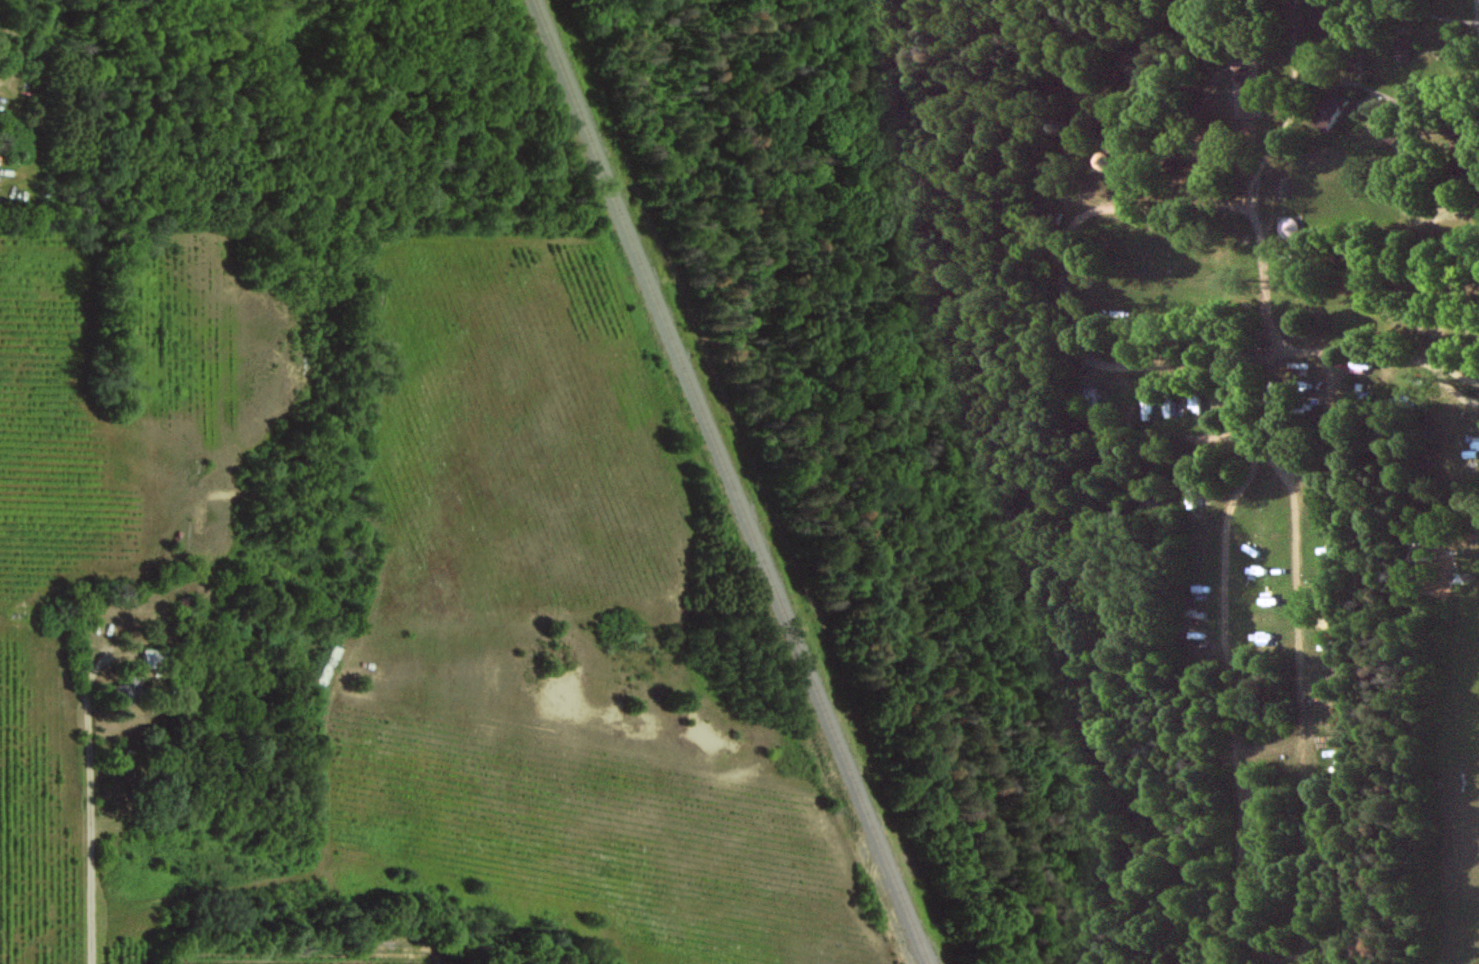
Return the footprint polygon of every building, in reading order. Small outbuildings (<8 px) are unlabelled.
[(1321,32),(1333,17),(1317,5),(1305,19),(1321,32)] [(1331,135),(1351,100),(1330,88),(1310,122),(1331,135)] [(1162,164),(1174,171),(1183,156),(1171,149),(1162,164)]
